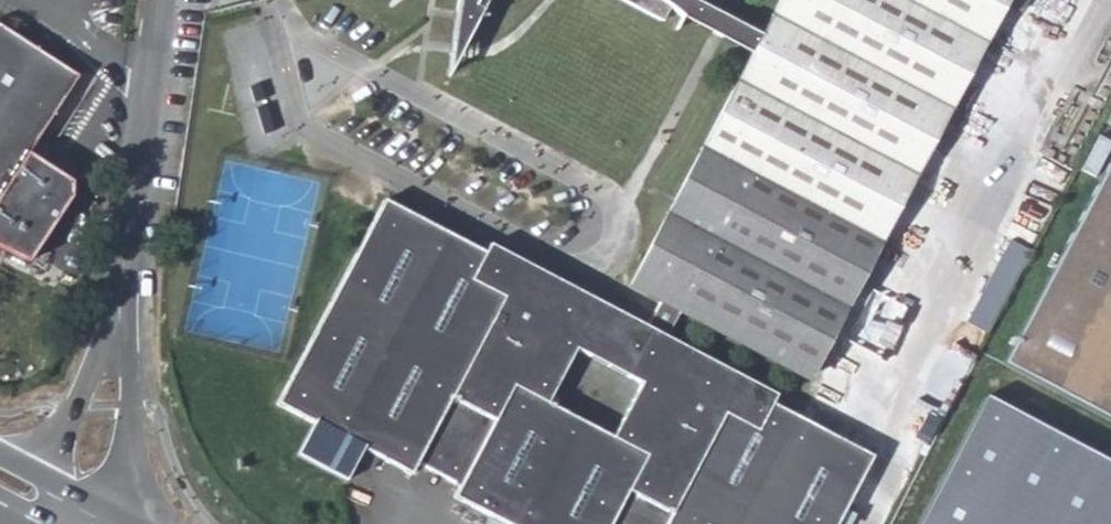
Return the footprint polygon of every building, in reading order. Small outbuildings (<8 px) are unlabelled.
[(454,27),(453,35),(448,66),(445,86),(599,165),(672,30),(663,25),(676,1),(675,0),(641,0),(635,10),(611,0),(609,0),(570,73),(485,32),(502,0),(459,0),(454,27)] [(652,250),(770,312),(826,341),(1007,0),(783,0),(652,250)] [(78,77),(0,25),(0,248),(28,261),(72,195),(72,181),(28,152),(78,77)] [(1005,366),(1110,423),(1110,162),(1005,366)] [(382,199),(273,404),(407,475),(413,464),(456,487),(450,498),(498,523),(834,523),(870,457),(787,414),(769,404),(773,396),(487,245),(483,253),(382,199)] [(973,322),(996,330),(1028,245),(1005,236),(973,322)] [(806,378),(826,341),(770,312),(652,250),(634,284),(806,378)] [(986,402),(923,523),(1110,523),(1110,467),(986,402)]
